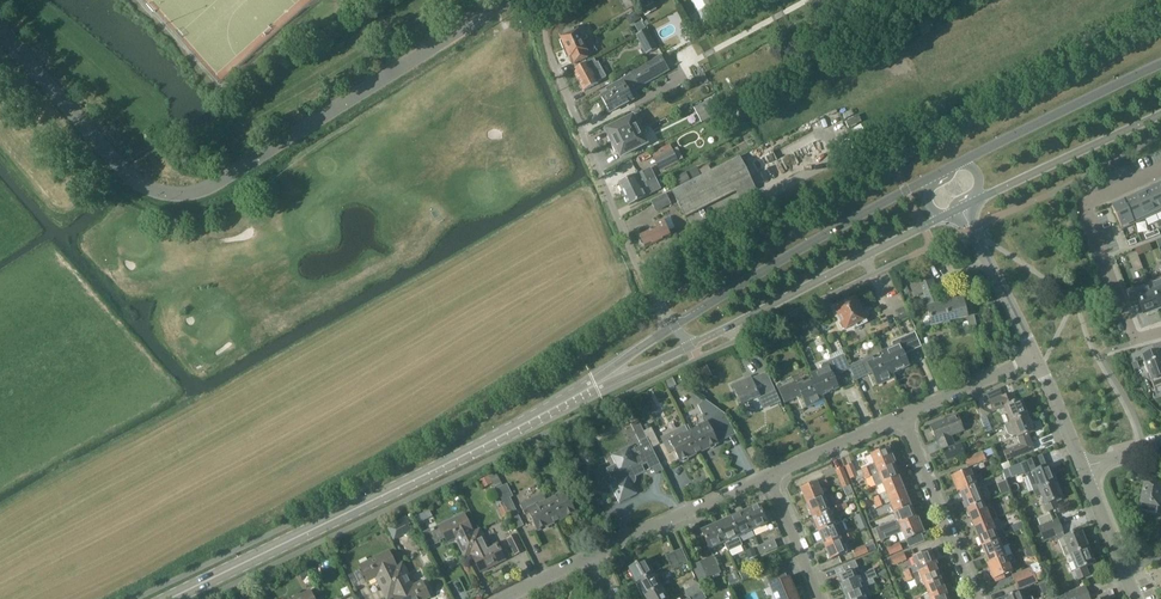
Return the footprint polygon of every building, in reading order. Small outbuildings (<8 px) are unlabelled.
[(633,6),(630,0),(621,0),(627,9),(633,6)] [(652,2),(651,0),(635,0),(640,9),(652,2)] [(715,13),(722,9),(718,0),(709,0),(715,13)] [(813,1),(818,11),(832,4),(830,0),(815,0),(813,1)] [(629,22),(633,23),(642,19),(637,11),(626,18),(629,22)] [(639,32),(646,28),(642,21),(635,25),(639,32)] [(563,49),(582,41),(577,28),(559,35),(562,41),(560,41),(563,49)] [(645,55),(657,49),(646,30),(635,36),(645,55)] [(588,54),(582,41),(563,49),(565,53),(567,52),(571,61),(588,54)] [(665,68),(685,57),(680,48),(660,58),(665,68)] [(596,64),(594,60),(588,63),(587,62),(573,70),(584,91),(599,83),(598,82),(606,78),(598,63),(596,64)] [(651,71),(656,69),(653,62),(648,65),(647,63),(630,72),(632,76),(622,81),(611,86),(613,90),(602,96),(610,112),(633,100),(627,89),(636,84),(634,80),(651,71)] [(701,124),(719,115),(712,100),(693,109),(701,124)] [(621,156),(647,143),(633,116),(607,129),(610,135),(608,136),(616,152),(618,151),(621,156)] [(659,169),(679,160),(673,148),(653,157),(659,169)] [(740,197),(756,189),(740,157),(673,190),(685,216),(737,190),(740,197)] [(675,178),(679,187),(701,176),(696,167),(675,178)] [(658,183),(655,178),(652,172),(651,168),(643,171),(619,183),(624,192),(624,193),(629,204),(654,192),(661,189),(658,183)] [(1156,214),(1160,212),(1160,195),(1157,186),(1146,191),(1156,214)] [(1156,214),(1146,191),(1134,196),(1145,219),(1156,214)] [(656,211),(671,204),(666,193),(651,201),(656,211)] [(1145,219),(1134,196),(1123,201),(1134,224),(1145,219)] [(1122,230),(1134,224),(1123,201),(1112,206),(1122,230)] [(645,246),(671,235),(673,234),(670,228),(673,227),(669,217),(655,224),(657,227),(640,234),(645,246)] [(1129,261),(1139,257),(1137,252),(1127,256),(1129,261)] [(1148,281),(1159,309),(1160,308),(1160,276),(1148,281)] [(932,279),(911,287),(914,296),(923,292),(929,306),(927,307),(929,316),(922,317),(925,327),(931,325),(932,326),(967,317),(968,317),(967,317),(966,311),(963,298),(940,303),(934,288),(935,288),(932,279)] [(1159,309),(1148,281),(1127,290),(1132,303),(1139,301),(1144,315),(1159,309)] [(854,328),(867,322),(855,297),(835,308),(841,321),(840,324),(842,328),(845,329),(853,325),(854,328)] [(899,321),(908,317),(903,307),(894,311),(899,321)] [(815,324),(807,327),(811,335),(819,332),(815,324)] [(894,377),(892,373),(908,366),(904,354),(921,347),(914,332),(891,342),(891,347),(882,351),(884,356),(894,377)] [(1132,363),(1139,360),(1135,350),(1128,353),(1132,363)] [(1160,386),(1160,360),(1158,351),(1142,356),(1155,388),(1160,386)] [(823,400),(822,395),(838,388),(833,377),(850,369),(849,366),(844,355),(821,364),(821,370),(812,374),(823,400)] [(894,377),(884,356),(875,359),(871,356),(849,366),(850,369),(855,380),(872,373),(878,384),(894,377)] [(712,375),(707,365),(691,373),(697,383),(712,375)] [(750,377),(732,386),(741,406),(763,395),(769,407),(780,401),(770,382),(765,371),(751,378),(750,377)] [(823,400),(812,374),(813,378),(804,382),(800,379),(778,388),(784,403),(801,395),(807,407),(823,400)] [(672,377),(664,381),(668,389),(674,386),(675,384),(672,377)] [(1005,406),(1011,422),(1028,416),(1027,414),(1028,412),(1026,408),(1024,408),(1021,399),(1014,402),(1011,393),(989,402),(993,411),(1005,406)] [(688,425),(686,426),(699,453),(717,444),(716,441),(735,432),(727,418),(724,413),(704,400),(698,406),(707,424),(691,431),(690,429),(688,425)] [(980,418),(986,416),(990,414),(990,413),(980,408),(977,409),(980,418)] [(953,445),(949,435),(962,430),(956,415),(929,426),(935,441),(936,441),(940,450),(953,445)] [(986,416),(980,418),(983,425),(989,423),(986,416)] [(1034,432),(1028,416),(1011,422),(1005,425),(1009,434),(1013,436),(1016,434),(1020,444),(1004,451),(1007,460),(1034,449),(1028,434),(1034,432)] [(763,437),(775,431),(772,425),(760,431),(763,437)] [(673,435),(662,440),(668,452),(674,450),(680,462),(699,453),(686,426),(672,432),(673,435)] [(652,447),(659,444),(651,429),(645,432),(652,447)] [(615,464),(606,469),(613,483),(610,485),(618,503),(636,494),(628,478),(633,475),(635,477),(645,472),(642,466),(649,462),(651,466),(659,462),(647,438),(639,442),(641,446),(631,451),(629,447),(611,455),(615,464)] [(960,444),(942,451),(945,458),(963,451),(960,444)] [(858,477),(891,463),(894,462),(887,447),(870,454),(874,464),(856,472),(852,463),(846,466),(850,478),(857,475),(858,477)] [(968,466),(984,459),(981,451),(964,459),(968,466)] [(574,486),(581,482),(569,458),(562,461),(574,486)] [(897,476),(891,463),(858,477),(859,479),(863,477),(864,479),(872,476),(875,486),(881,483),(897,476)] [(1055,482),(1048,466),(1026,475),(1030,483),(1034,481),(1038,489),(1055,482)] [(843,487),(850,484),(843,467),(835,470),(843,487)] [(972,478),(969,469),(951,476),(957,491),(959,491),(981,481),(982,481),(979,475),(972,478)] [(1012,477),(1009,469),(1003,471),(1006,479),(1012,477)] [(483,488),(493,484),(489,475),(479,480),(483,488)] [(498,475),(491,478),(497,489),(496,489),(510,516),(516,513),(518,513),(510,498),(513,497),(507,484),(506,485),(504,486),(498,475)] [(875,502),(903,490),(897,476),(881,483),(885,492),(880,494),(880,495),(873,498),(875,502)] [(806,503),(822,496),(819,487),(827,484),(825,478),(800,488),(806,503)] [(966,509),(983,502),(979,494),(985,491),(981,481),(959,491),(966,509)] [(1145,481),(1141,502),(1142,503),(1141,509),(1156,512),(1159,498),(1160,499),(1160,484),(1145,481)] [(1055,482),(1038,489),(1033,491),(1036,498),(1041,496),(1048,512),(1059,507),(1057,500),(1062,498),(1055,482)] [(1001,495),(1010,491),(1007,485),(999,488),(1001,495)] [(909,504),(903,490),(875,502),(877,507),(889,502),(893,511),(909,504)] [(548,498),(545,499),(556,522),(575,513),(578,511),(568,491),(565,493),(549,501),(548,498)] [(542,494),(520,505),(525,515),(529,513),(538,531),(556,522),(545,499),(542,494)] [(812,517),(828,510),(822,496),(806,503),(812,517)] [(598,507),(603,505),(600,499),(595,501),(598,507)] [(833,508),(843,504),(841,499),(831,503),(833,508)] [(986,510),(983,502),(966,509),(974,527),(990,520),(997,518),(992,507),(986,510)] [(836,512),(845,509),(843,504),(833,508),(828,510),(812,517),(818,531),(843,520),(834,524),(831,517),(836,514),(836,512)] [(877,534),(915,519),(909,504),(893,511),(897,519),(875,529),(877,534)] [(756,506),(756,505),(750,507),(750,508),(744,511),(752,530),(766,523),(758,505),(756,506)] [(502,520),(508,516),(504,506),(497,510),(502,520)] [(752,530),(744,511),(737,514),(737,513),(730,516),(731,517),(739,535),(752,530)] [(420,520),(421,517),(419,512),(413,515),(416,522),(420,520)] [(470,544),(466,537),(473,533),(464,514),(421,536),(428,548),(439,542),(439,541),(445,538),(447,543),(456,539),(465,557),(471,554),(478,551),(475,545),(473,546),(472,543),(470,544)] [(729,518),(728,517),(722,520),(722,521),(717,524),(725,541),(728,550),(742,544),(739,535),(731,517),(729,518)] [(923,533),(917,518),(915,519),(877,534),(880,541),(902,531),(906,540),(923,533)] [(1038,527),(1041,534),(1060,526),(1057,519),(1053,521),(1040,526),(1038,527)] [(847,529),(843,520),(818,531),(824,545),(854,532),(852,528),(847,529)] [(994,531),(990,520),(974,527),(981,545),(1004,536),(1001,528),(994,531)] [(725,541),(717,524),(709,527),(708,526),(702,529),(703,530),(701,531),(709,548),(725,541)] [(1064,537),(1062,533),(1063,533),(1060,526),(1041,534),(1044,540),(1056,535),(1061,547),(1065,556),(1087,547),(1080,530),(1064,537)] [(487,547),(482,537),(479,530),(473,533),(466,537),(470,544),(472,543),(473,546),(475,545),(478,551),(471,554),(480,572),(504,560),(496,543),(487,547)] [(830,559),(846,553),(842,544),(847,542),(847,541),(856,537),(854,532),(824,545),(830,559)] [(515,555),(523,551),(515,534),(506,539),(515,555)] [(989,563),(1012,554),(1004,536),(981,545),(989,563)] [(760,554),(776,547),(773,540),(757,547),(760,554)] [(890,555),(903,550),(900,542),(887,548),(890,555)] [(866,547),(864,544),(852,549),(855,557),(872,550),(870,545),(866,547)] [(1093,562),(1087,547),(1065,556),(1068,563),(1073,561),(1076,569),(1075,569),(1079,578),(1088,574),(1085,566),(1093,562)] [(749,560),(757,556),(754,548),(745,551),(749,560)] [(679,565),(687,562),(681,549),(674,552),(679,565)] [(919,572),(935,566),(937,565),(930,549),(913,557),(916,565),(907,569),(908,570),(903,572),(905,577),(914,574),(914,573),(919,571),(919,572)] [(399,592),(389,571),(396,567),(388,551),(359,566),(367,582),(376,577),(387,598),(392,596),(392,595),(399,592)] [(672,569),(679,565),(674,552),(666,556),(672,569)] [(894,565),(907,560),(904,552),(891,557),(894,565)] [(995,582),(1004,578),(1004,576),(1011,572),(1008,564),(1015,562),(1012,554),(989,563),(987,564),(994,580),(994,579),(995,582)] [(714,555),(705,559),(713,575),(713,576),(722,573),(721,571),(714,555)] [(705,559),(698,562),(706,578),(706,580),(713,576),(713,575),(705,559)] [(645,560),(630,568),(637,582),(638,582),(659,570),(661,569),(657,562),(656,563),(649,567),(645,560)] [(862,573),(859,572),(857,567),(858,567),(855,560),(839,567),(842,574),(837,576),(843,590),(872,578),(876,576),(873,568),(868,570),(868,571),(862,573)] [(761,561),(754,564),(757,572),(764,569),(761,561)] [(698,562),(692,565),(699,581),(700,582),(706,580),(706,578),(698,562)] [(407,574),(401,564),(396,567),(389,571),(399,592),(392,595),(392,596),(393,598),(426,598),(429,598),(421,581),(412,585),(407,574)] [(941,579),(935,566),(919,572),(919,571),(914,573),(914,574),(916,578),(920,588),(925,586),(941,579)] [(1012,575),(1015,583),(1035,575),(1032,567),(1012,575)] [(659,570),(638,582),(645,596),(661,587),(667,584),(659,570)] [(784,571),(769,577),(772,584),(769,585),(775,598),(797,598),(788,577),(787,578),(784,571)] [(731,586),(740,583),(737,572),(727,575),(731,586)] [(1035,575),(1015,583),(1018,589),(1037,581),(1035,575)] [(870,596),(866,586),(874,583),(872,578),(843,590),(847,598),(861,598),(864,598),(870,596)] [(946,593),(941,579),(925,586),(930,598),(932,598),(946,593)] [(698,583),(685,591),(689,598),(702,591),(703,591),(706,589),(703,583),(699,585),(698,583)] [(1088,593),(1085,586),(1054,598),(1074,598),(1088,593)] [(645,596),(647,598),(667,598),(661,587),(645,596)] [(309,591),(293,598),(313,598),(309,591)] [(689,598),(690,598),(706,598),(707,598),(706,597),(703,591),(702,591),(689,598)]
